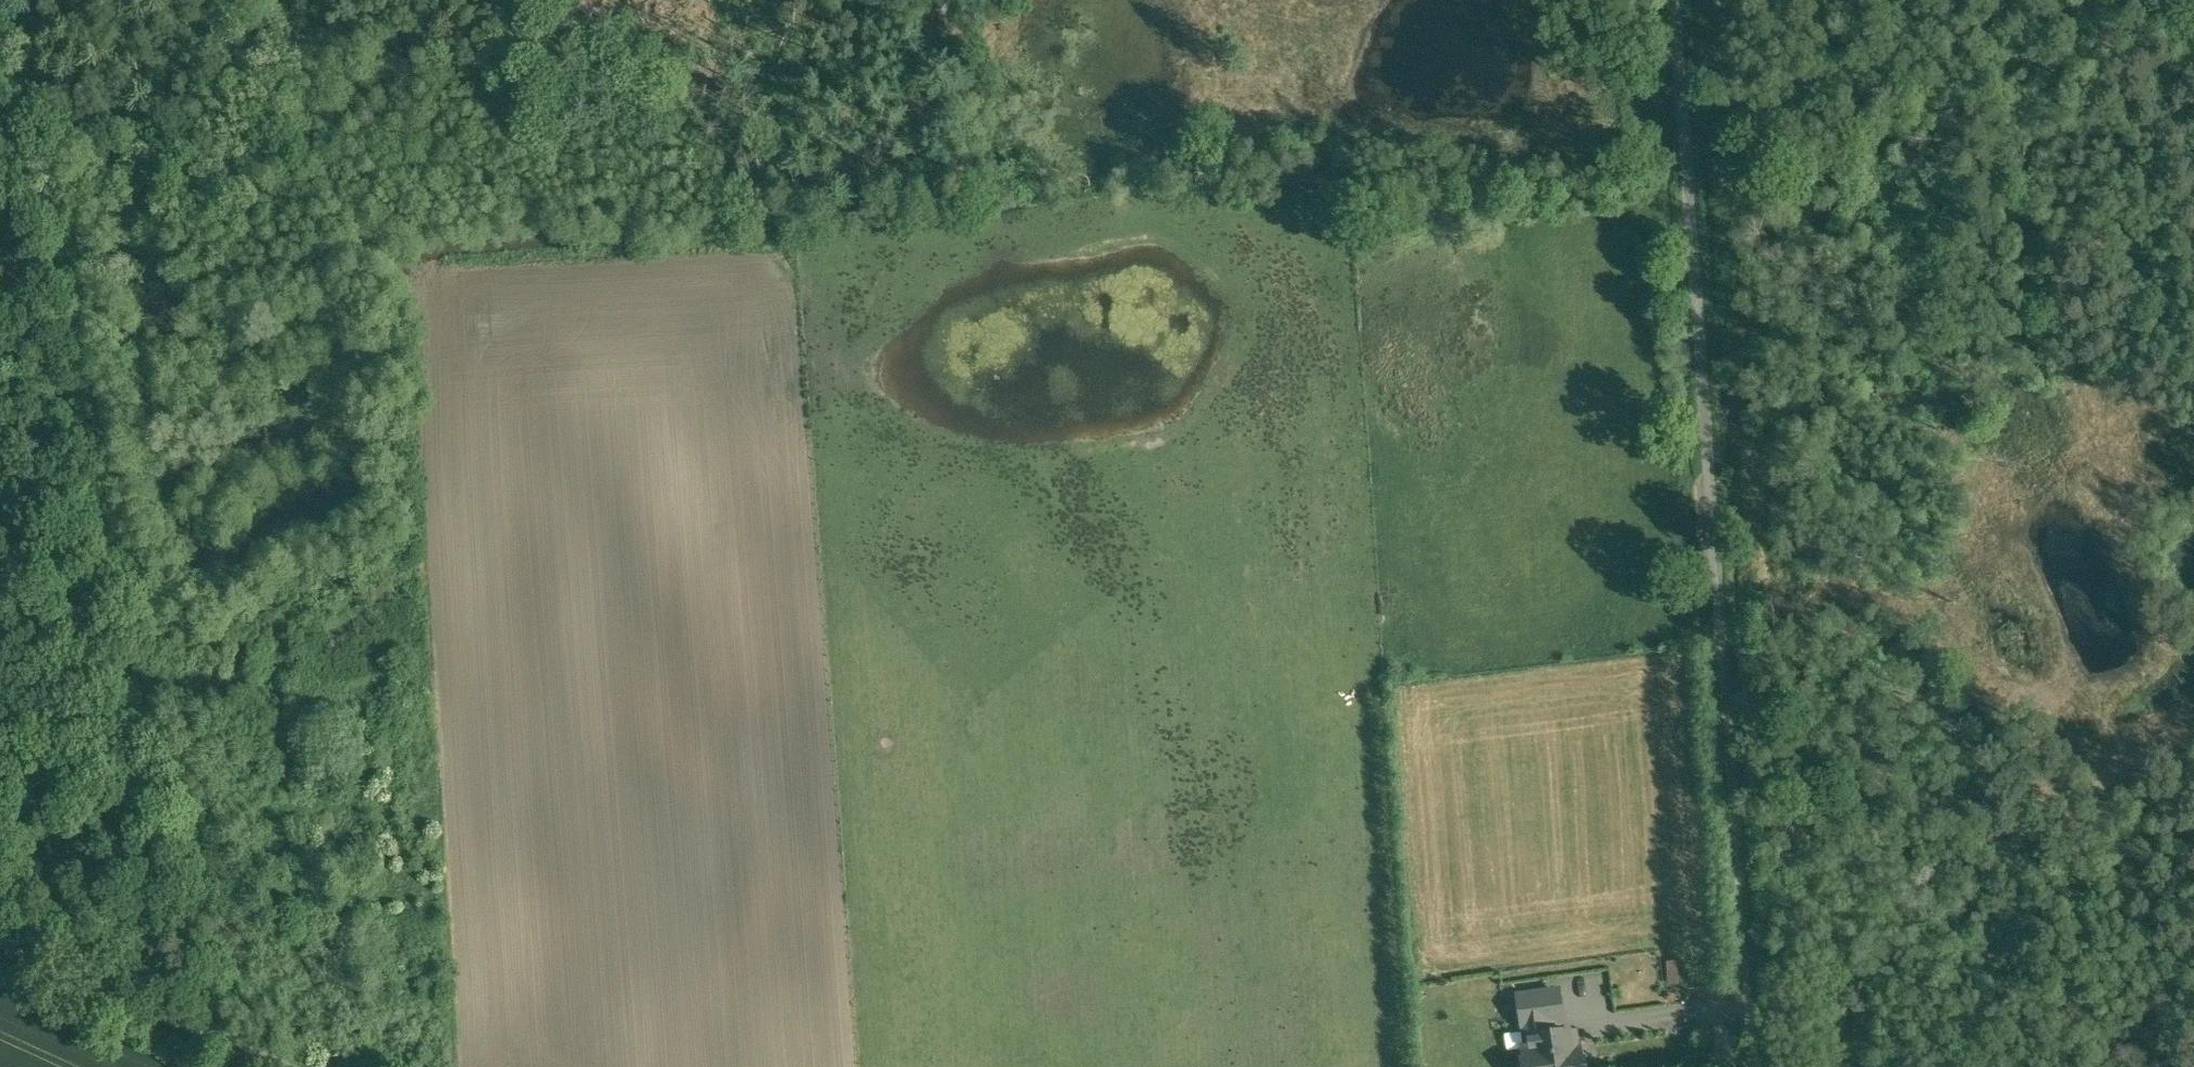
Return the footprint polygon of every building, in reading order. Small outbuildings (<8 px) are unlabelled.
[(1665,984),(1677,984),(1677,960),(1666,960),(1665,984)] [(1568,1030),(1561,988),(1518,994),(1524,1037),(1568,1030)] [(1582,1043),(1573,1045),(1571,1030),(1568,1030),(1524,1037),(1528,1061),(1522,1062),(1523,1066),(1586,1066),(1582,1043)]
